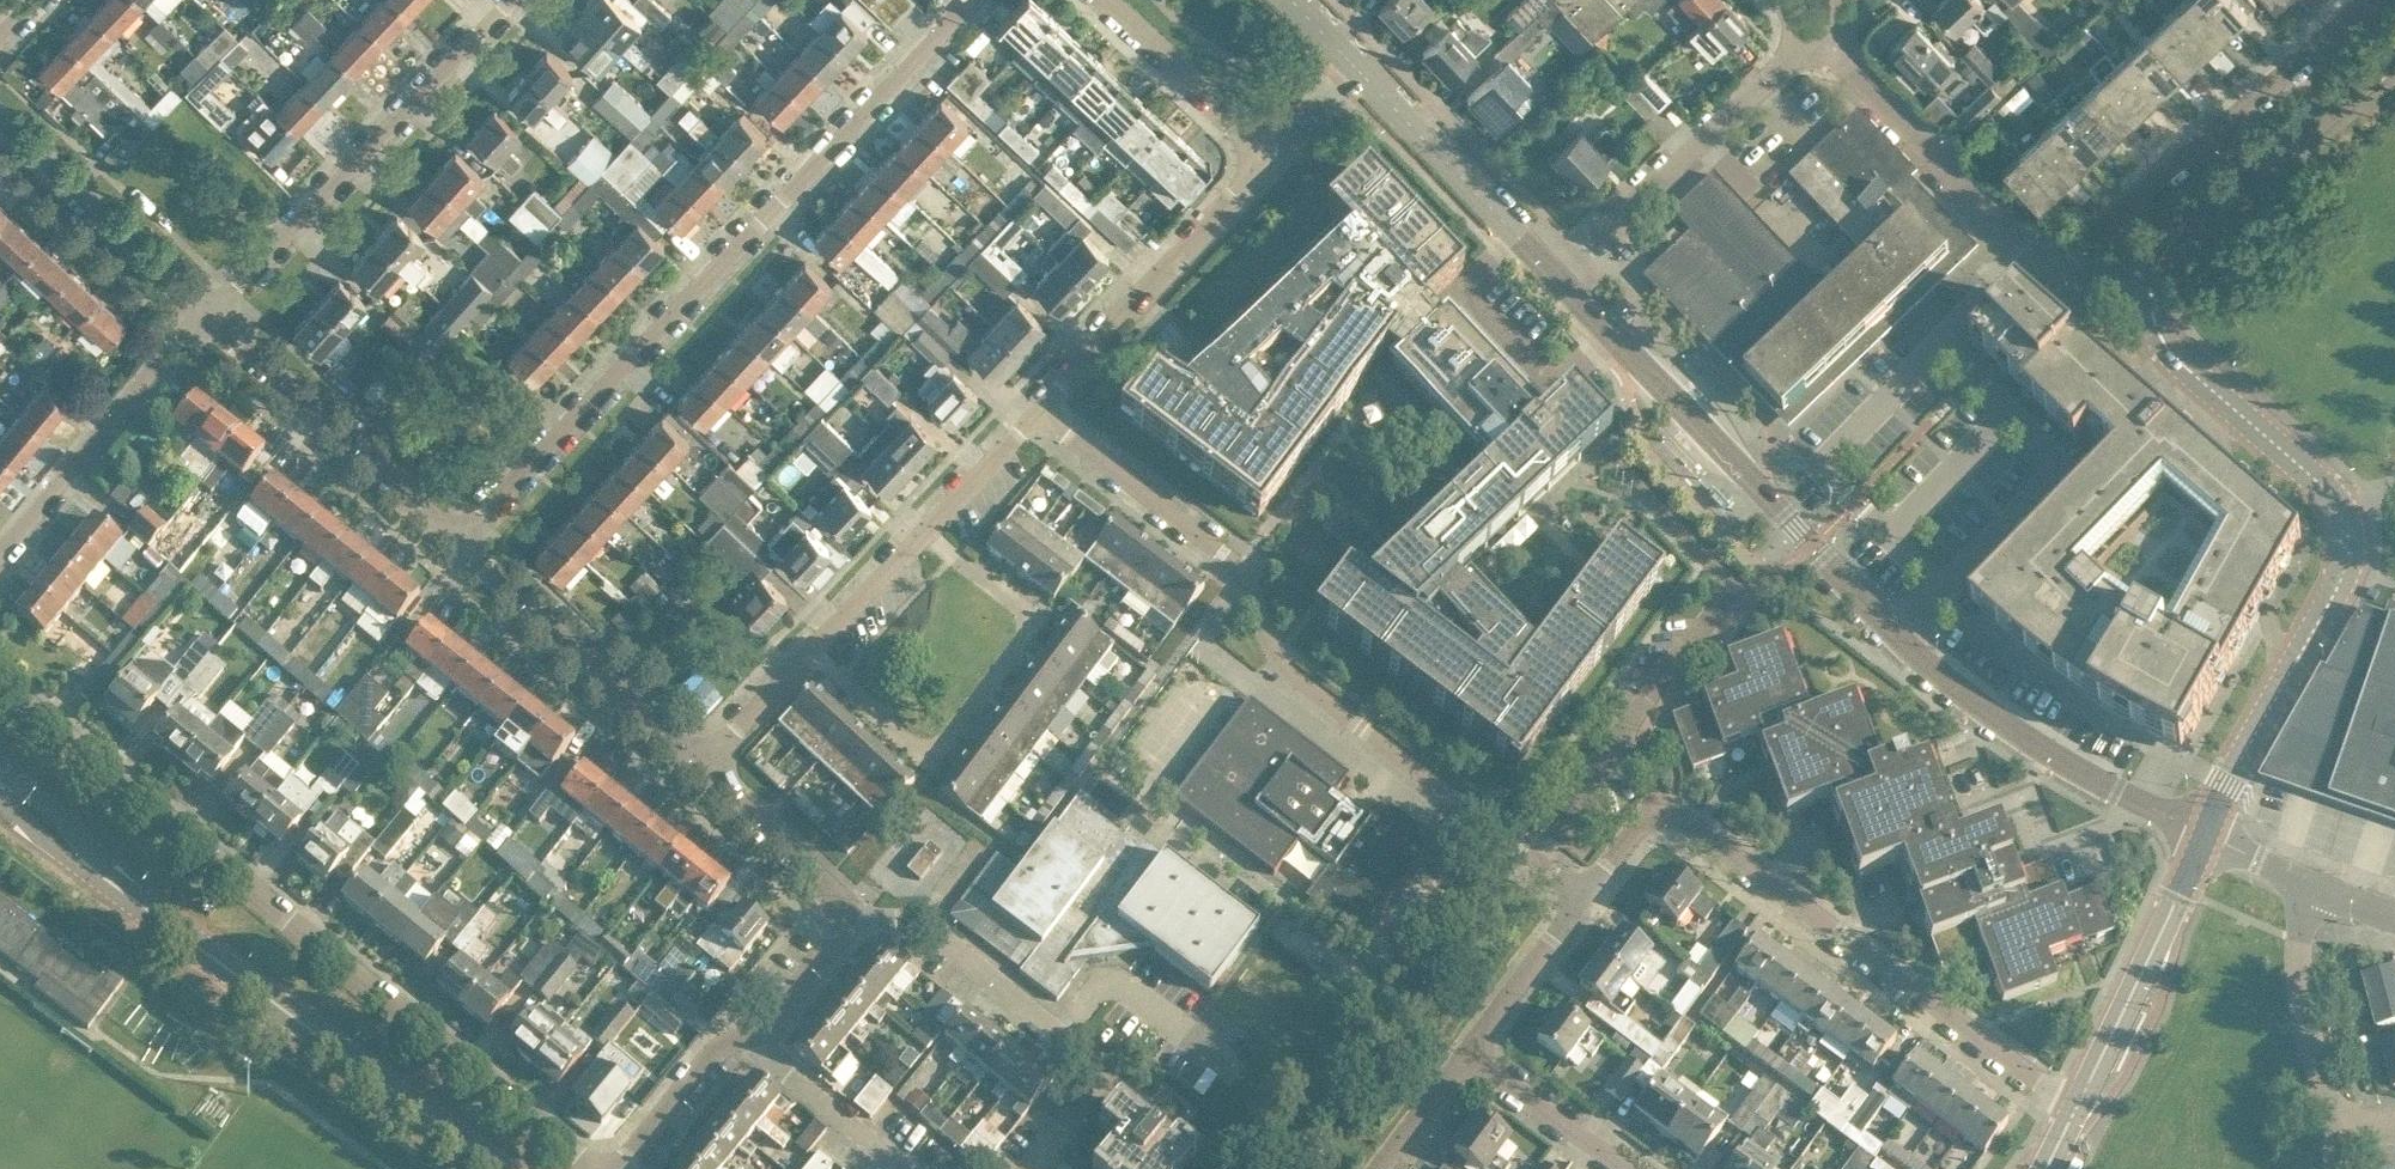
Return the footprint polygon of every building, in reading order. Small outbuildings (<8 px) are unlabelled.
[(142,1),(141,0),(103,0),(93,11),(114,30),(116,29),(142,1)] [(185,42),(195,31),(169,5),(164,10),(154,0),(141,0),(185,42)] [(304,44),(314,34),(297,17),(280,0),(274,0),(267,8),(301,42),(284,60),(290,65),(308,47),(304,44)] [(382,40),(409,12),(396,0),(380,0),(361,20),(360,21),(381,41),(382,40)] [(409,12),(420,0),(396,0),(409,12)] [(582,12),(620,46),(641,65),(650,55),(629,35),(649,14),(634,0),(587,0),(590,3),(582,12)] [(649,14),(661,24),(670,15),(655,0),(634,0),(649,14)] [(726,26),(746,3),(749,0),(716,0),(708,9),(714,15),(726,26)] [(759,14),(772,0),(749,0),(746,3),(759,14)] [(875,16),(858,0),(849,0),(831,19),(817,6),(807,17),(821,29),(846,53),(867,31),(863,28),(875,16)] [(891,24),(901,14),(887,0),(865,0),(891,24)] [(901,14),(914,0),(887,0),(901,14)] [(1017,41),(1022,45),(1051,16),(1033,0),(1020,0),(997,23),(999,25),(1000,24),(1017,41)] [(1423,29),(1440,13),(1430,3),(1431,3),(1428,0),(1385,0),(1380,4),(1403,29),(1413,19),(1423,29)] [(1528,98),(1521,90),(1531,81),(1509,58),(1549,20),(1565,5),(1560,0),(1548,0),(1514,32),(1483,62),(1492,72),(1467,96),(1497,128),(1528,98)] [(1547,0),(1518,0),(1505,13),(1519,27),(1547,0)] [(1565,5),(1595,37),(1628,5),(1633,0),(1560,0),(1565,5)] [(1635,14),(1645,5),(1650,10),(1661,0),(1633,0),(1628,5),(1635,14)] [(1678,18),(1688,29),(1719,0),(1672,0),(1666,6),(1678,18)] [(1688,29),(1699,41),(1711,53),(1746,21),(1727,0),(1719,0),(1688,29)] [(1982,0),(1941,0),(1936,5),(1958,28),(1972,15),(1986,30),(1999,18),(1982,0)] [(2005,7),(2020,23),(2039,43),(2050,54),(2062,42),(2021,0),(2012,0),(2005,7)] [(2217,40),(2181,0),(2164,15),(2201,55),(2217,40)] [(2209,0),(2181,0),(2217,40),(2233,25),(2209,0)] [(2233,25),(2249,10),(2240,0),(2209,0),(2233,25)] [(2249,10),(2256,3),(2253,0),(2240,0),(2249,10)] [(746,3),(726,26),(737,37),(759,14),(746,3)] [(307,7),(297,17),(314,34),(323,24),(307,7)] [(98,59),(118,37),(113,32),(114,30),(93,11),(66,40),(95,69),(125,97),(153,124),(182,95),(153,68),(146,76),(163,91),(151,104),(111,67),(109,69),(98,59)] [(570,17),(557,31),(599,69),(620,46),(582,12),(574,20),(570,17)] [(1448,76),(1465,60),(1491,35),(1470,22),(1466,26),(1458,17),(1450,24),(1449,24),(1439,14),(1423,29),(1433,40),(1423,50),(1448,76)] [(714,15),(701,28),(714,41),(726,26),(714,15)] [(2164,15),(2149,30),(2185,69),(2201,55),(2164,15)] [(1044,65),(1033,76),(1036,80),(1074,38),(1051,16),(1022,45),(1044,65)] [(176,35),(158,18),(148,28),(165,46),(176,35)] [(332,51),(353,71),(381,41),(360,21),(358,23),(332,51)] [(1893,46),(1928,82),(1939,71),(1942,74),(1954,62),(1943,50),(1917,23),(1893,46)] [(2012,30),(2032,50),(2039,43),(2020,23),(2012,30)] [(223,53),(239,37),(225,24),(196,53),(210,66),(219,56),(220,56),(223,53)] [(2069,37),(2070,39),(2078,49),(2081,51),(2095,38),(2082,24),(2069,37)] [(737,37),(726,26),(714,41),(699,56),(701,58),(700,60),(719,78),(720,77),(724,80),(738,65),(724,52),(737,37)] [(824,76),(826,74),(846,53),(821,29),(801,50),(799,52),(824,76)] [(2149,30),(2133,45),(2169,84),(2185,69),(2149,30)] [(241,35),(239,37),(223,53),(220,56),(230,66),(251,44),(241,35)] [(1036,80),(1056,99),(1067,87),(1070,90),(1098,60),(1074,38),(1036,80)] [(1991,81),(1990,81),(2001,92),(2019,74),(2013,69),(2006,76),(2000,70),(2002,69),(1973,39),(1961,51),(1970,59),(1980,70),(1991,81)] [(2066,60),(2078,49),(2070,39),(2057,51),(2066,60)] [(2112,53),(2117,59),(2153,98),(2169,84),(2133,45),(2127,39),(2112,53)] [(66,40),(39,68),(59,87),(72,74),(81,83),(95,69),(66,40)] [(547,50),(527,72),(559,101),(568,90),(562,85),(572,74),(547,50)] [(332,51),(326,57),(306,78),(304,80),(325,100),(353,71),(332,51)] [(799,52),(797,53),(777,75),(802,99),(824,76),(799,52)] [(196,80),(185,91),(196,101),(209,87),(230,66),(220,56),(219,56),(210,66),(196,80)] [(970,57),(958,70),(979,89),(991,77),(970,57)] [(2117,59),(2101,74),(2137,113),(2153,98),(2117,59)] [(719,78),(700,60),(671,91),(681,100),(700,79),(710,88),(719,78)] [(1089,107),(1072,125),(1075,128),(1120,80),(1098,60),(1070,90),(1089,107)] [(764,65),(755,75),(767,86),(756,96),(782,120),(802,99),(777,75),(776,76),(764,65)] [(1608,76),(1647,117),(1660,105),(1634,78),(1632,80),(1619,66),(1608,76)] [(1660,105),(1670,95),(1644,68),(1634,78),(1660,105)] [(115,128),(133,146),(153,124),(125,97),(95,69),(81,83),(72,74),(59,87),(78,105),(71,112),(79,119),(86,112),(109,135),(115,128)] [(946,81),(964,98),(994,126),(1004,116),(977,91),(979,89),(958,70),(946,81)] [(559,118),(567,110),(559,101),(527,72),(507,94),(532,116),(543,104),(559,118)] [(2101,74),(2086,89),(2121,128),(2137,113),(2101,74)] [(2075,77),(2059,92),(2070,103),(2106,143),(2121,128),(2086,89),(2075,77)] [(613,78),(603,90),(641,124),(650,113),(613,78)] [(274,94),(269,100),(277,108),(276,110),(297,130),(325,100),(304,80),(303,82),(283,102),(274,94)] [(1075,128),(1096,147),(1112,129),(1114,131),(1142,101),(1120,80),(1075,128)] [(1958,113),(1969,123),(2001,92),(1990,81),(1958,113)] [(2034,95),(2023,82),(2006,97),(2017,110),(2034,95)] [(45,86),(33,98),(41,105),(53,93),(45,86)] [(209,87),(196,101),(202,107),(220,125),(234,111),(216,93),(209,87)] [(246,101),(250,105),(234,122),(271,157),(297,130),(276,110),(277,108),(269,100),(257,89),(246,101)] [(641,124),(603,90),(592,101),(630,136),(641,124)] [(681,100),(671,91),(650,113),(660,122),(681,100)] [(941,99),(921,120),(949,146),(969,125),(941,99)] [(1166,123),(1142,101),(1114,131),(1138,153),(1166,123)] [(2106,143),(2070,103),(2054,118),(2090,157),(2106,143)] [(689,107),(678,119),(689,129),(700,118),(689,107)] [(519,131),(494,108),(470,134),(495,157),(496,157),(512,171),(522,159),(506,145),(519,131)] [(641,124),(630,136),(629,137),(638,146),(660,122),(650,113),(641,124)] [(740,114),(719,136),(744,160),(765,138),(740,114)] [(994,126),(1016,146),(1025,136),(1004,116),(994,126)] [(723,182),(724,181),(744,160),(719,136),(700,118),(689,129),(708,147),(699,157),(697,158),(723,182)] [(2038,133),(2074,172),(2090,157),(2054,118),(2038,133)] [(952,169),(962,159),(949,147),(949,146),(921,120),(899,144),(927,170),(929,168),(939,157),(952,169)] [(1674,215),(1693,234),(1650,275),(1709,337),(1710,335),(1745,371),(1743,373),(1787,419),(1818,390),(1813,385),(1875,327),(1879,331),(1915,297),(1913,296),(1945,266),(1946,268),(1966,249),(1913,194),(1908,200),(1900,192),(1911,182),(1878,148),(1880,147),(1854,120),(1792,180),(1863,254),(1825,291),(1716,176),(1674,215)] [(1607,155),(1623,140),(1605,121),(1589,136),(1581,127),(1559,148),(1558,146),(1551,153),(1562,165),(1564,163),(1571,171),(1568,175),(1571,177),(1574,174),(1580,180),(1579,181),(1580,182),(1607,156),(1607,155)] [(1138,153),(1159,173),(1188,144),(1166,123),(1138,153)] [(566,160),(580,173),(573,181),(582,189),(589,180),(599,169),(615,152),(593,132),(566,160)] [(2038,133),(2023,147),(2023,148),(2058,187),(2074,172),(2038,133)] [(1025,136),(1016,146),(1028,157),(1037,147),(1025,136)] [(629,137),(615,152),(599,169),(662,228),(671,218),(680,227),(700,205),(675,181),(654,202),(642,191),(663,169),(638,146),(629,137)] [(899,144),(897,146),(877,167),(905,193),(925,171),(927,170),(899,144)] [(1209,161),(1208,163),(1188,144),(1159,173),(1180,192),(1179,193),(1181,194),(1211,162),(1209,161)] [(2042,202),(2058,187),(2023,148),(2006,163),(2042,202)] [(681,149),(663,168),(675,181),(700,205),(723,182),(697,158),(695,159),(694,161),(681,149)] [(473,213),(484,201),(470,188),(482,175),(455,151),(433,176),(467,206),(466,207),(473,213)] [(1043,170),(1061,187),(1070,178),(1052,161),(1043,170)] [(920,207),(905,193),(877,167),(856,191),(883,216),(885,215),(893,222),(898,216),(905,223),(920,207)] [(608,232),(618,242),(643,265),(664,244),(655,236),(662,228),(599,169),(589,180),(621,210),(616,214),(621,219),(608,232)] [(1453,583),(1500,538),(1502,538),(1503,538),(1505,537),(1505,536),(1506,535),(1506,534),(1506,532),(1610,434),(1571,393),(1542,421),(1445,319),(1440,325),(1424,308),(1463,271),(1367,170),(1327,209),(1351,235),(1347,238),(1340,231),(1190,375),(1196,381),(1185,392),(1154,368),(1120,413),(1258,518),(1385,351),(1391,355),(1379,372),(1481,479),(1369,585),(1348,570),(1314,615),(1517,768),(1663,576),(1618,542),(1533,653),(1530,650),(1533,647),(1468,579),(1460,588),(1453,583)] [(445,230),(466,207),(467,206),(433,176),(410,200),(437,225),(438,224),(445,230)] [(1070,178),(1061,187),(1085,209),(1093,200),(1070,178)] [(1033,191),(1033,192),(1067,226),(1048,246),(1059,256),(1084,281),(1108,256),(1082,232),(1091,223),(1045,179),(1033,191)] [(561,212),(569,203),(582,189),(573,181),(552,204),(561,212)] [(1023,182),(1006,199),(1017,209),(1033,192),(1033,191),(1023,182)] [(555,218),(561,212),(552,204),(532,185),(519,199),(549,225),(555,218)] [(862,240),(883,216),(856,191),(834,214),(862,240)] [(519,199),(507,212),(536,239),(548,226),(549,225),(519,199)] [(1015,215),(1012,213),(1017,209),(1006,199),(1004,201),(984,224),(962,246),(974,257),(983,248),(995,235),(1003,227),(1015,215)] [(1098,204),(1093,200),(1085,209),(1125,248),(1136,236),(1115,217),(1114,218),(1099,203),(1098,204)] [(579,212),(569,203),(561,212),(555,218),(565,228),(579,212)] [(1149,224),(1128,204),(1115,217),(1136,236),(1149,224)] [(9,213),(0,205),(0,223),(9,213)] [(11,268),(12,270),(39,241),(9,213),(0,223),(0,242),(19,260),(11,268)] [(904,280),(862,240),(834,214),(814,236),(842,262),(852,250),(891,287),(873,306),(900,331),(901,329),(903,331),(916,317),(931,302),(929,301),(919,292),(919,291),(906,278),(904,280)] [(397,215),(375,240),(400,263),(423,238),(397,215)] [(1017,280),(1025,272),(1002,250),(1026,226),(1015,215),(1003,227),(995,235),(983,248),(1017,280)] [(487,249),(469,268),(470,269),(491,288),(509,269),(520,256),(486,225),(475,237),(487,249)] [(530,246),(540,255),(558,236),(548,226),(536,239),(530,246)] [(1665,241),(1668,244),(1674,250),(1683,241),(1674,232),(1665,241)] [(378,288),(400,263),(375,240),(352,264),(378,288)] [(12,270),(19,276),(27,267),(48,287),(49,289),(69,268),(39,241),(12,270)] [(621,289),(623,287),(643,265),(618,242),(598,263),(596,265),(621,289)] [(509,269),(519,279),(540,255),(530,246),(520,256),(509,269)] [(961,268),(969,260),(970,261),(974,257),(962,246),(939,269),(953,283),(965,272),(961,268)] [(970,261),(1004,295),(1017,280),(983,248),(974,257),(970,261)] [(1991,252),(1978,270),(2008,292),(2021,275),(1991,252)] [(1035,282),(1060,306),(1084,281),(1059,256),(1035,282)] [(827,323),(828,322),(812,306),(832,285),(805,260),(784,283),(827,323)] [(575,266),(564,278),(565,279),(574,288),(599,312),(621,289),(596,265),(585,276),(575,266)] [(49,289),(51,291),(79,317),(99,296),(69,268),(49,289)] [(491,288),(470,269),(441,302),(461,321),(469,312),(484,297),(491,288)] [(484,297),(494,306),(519,279),(509,269),(491,288),(484,297)] [(919,291),(919,292),(929,301),(936,294),(943,286),(934,277),(933,276),(921,289),(919,291)] [(4,278),(0,283),(0,304),(14,286),(4,278)] [(354,338),(366,325),(354,314),(365,302),(339,278),(317,303),(343,327),(354,338)] [(553,290),(563,300),(553,309),(551,311),(577,335),(599,312),(574,288),(565,279),(553,290)] [(802,317),(817,333),(827,323),(784,283),(763,305),(790,330),(802,317)] [(107,343),(126,322),(99,296),(79,317),(107,343)] [(480,322),(488,312),(494,306),(484,297),(469,312),(480,322)] [(1042,322),(1019,299),(994,324),(1020,349),(1034,333),(1032,332),(1042,322)] [(401,320),(404,323),(411,315),(397,302),(390,310),(401,320)] [(421,323),(411,334),(425,346),(431,352),(432,353),(461,321),(441,302),(421,323)] [(1003,362),(1005,364),(1020,349),(994,324),(982,337),(958,315),(952,322),(931,302),(916,317),(951,350),(961,339),(970,348),(969,349),(994,372),(1003,362)] [(343,327),(317,303),(294,328),(320,352),(343,327)] [(741,329),(768,354),(790,330),(763,305),(741,329)] [(411,334),(399,323),(401,320),(390,310),(380,321),(404,343),(406,340),(426,358),(431,352),(425,346),(411,334)] [(551,311),(549,312),(529,334),(555,358),(577,335),(551,311)] [(871,365),(873,363),(874,362),(873,362),(900,334),(881,315),(869,328),(876,335),(859,354),(871,365)] [(916,317),(903,331),(932,358),(923,368),(930,375),(917,387),(952,420),(977,394),(950,368),(941,360),(951,350),(916,317)] [(2152,736),(2160,741),(2179,751),(2182,752),(2301,540),(2047,320),(2018,352),(2104,437),(2133,465),(1987,615),(2024,647),(2063,677),(2104,705),(2105,703),(2121,713),(2118,718),(2134,728),(2140,731),(2152,737),(2152,736)] [(832,328),(824,336),(833,344),(841,337),(832,328)] [(747,377),(768,354),(741,329),(720,352),(747,377)] [(35,362),(53,343),(42,333),(25,352),(35,362)] [(56,362),(73,343),(64,334),(46,353),(56,362)] [(508,355),(534,380),(555,358),(529,334),(508,355)] [(720,352),(698,376),(725,401),(745,379),(747,377),(720,352)] [(859,354),(838,375),(850,385),(860,375),(861,376),(871,365),(859,354)] [(381,362),(359,387),(382,408),(404,383),(381,362)] [(887,400),(900,387),(874,362),(873,363),(871,365),(861,376),(887,400)] [(816,398),(828,408),(850,385),(838,375),(816,398)] [(678,398),(705,422),(725,401),(698,376),(678,398)] [(67,400),(45,382),(18,414),(40,432),(67,400)] [(173,424),(194,441),(196,443),(218,415),(195,396),(173,424)] [(808,429),(821,415),(828,408),(816,398),(794,421),(805,432),(808,429)] [(889,419),(878,430),(912,462),(935,438),(896,401),(884,413),(889,419)] [(2,433),(0,436),(0,451),(15,463),(40,432),(18,414),(2,433)] [(175,466),(176,467),(198,484),(240,432),(218,415),(196,443),(194,441),(175,466)] [(689,440),(662,415),(642,437),(669,462),(689,440)] [(859,451),(821,415),(808,429),(854,472),(856,474),(865,464),(889,486),(912,462),(878,430),(859,451)] [(805,432),(794,421),(772,444),(783,455),(797,440),(805,432)] [(808,429),(805,432),(797,440),(830,472),(808,496),(818,506),(845,532),(870,506),(845,482),(854,472),(808,429)] [(262,453),(264,451),(240,432),(198,484),(211,495),(230,470),(251,487),(272,461),(262,453)] [(669,462),(642,437),(620,460),(647,485),(669,462)] [(758,442),(735,466),(754,485),(766,473),(783,455),(772,444),(767,450),(758,442)] [(15,463),(0,451),(0,481),(15,463)] [(620,460),(618,462),(598,484),(625,509),(645,487),(647,485),(620,460)] [(699,492),(715,508),(724,517),(734,506),(744,496),(743,496),(754,485),(735,466),(728,461),(699,492)] [(659,490),(677,472),(669,464),(651,482),(659,490)] [(1050,484),(1064,494),(1070,487),(1056,476),(1050,484)] [(273,478),(250,506),(273,525),(296,497),(273,478)] [(133,518),(150,497),(127,479),(111,499),(133,518)] [(605,530),(625,509),(598,484),(578,506),(605,530)] [(1072,501),(1099,521),(1105,513),(1078,493),(1072,501)] [(321,517),(296,497),(273,525),(297,543),(298,545),(321,517)] [(724,517),(723,518),(753,547),(764,535),(755,526),(747,518),(734,506),(724,517)] [(577,507),(555,531),(581,555),(601,534),(603,532),(577,507)] [(703,539),(711,531),(723,518),(724,517),(715,508),(694,531),(703,539)] [(145,509),(128,531),(147,548),(165,526),(145,509)] [(1054,601),(1068,581),(1084,560),(1017,509),(986,549),(1054,601)] [(779,530),(768,542),(781,554),(787,559),(804,576),(829,549),(812,533),(793,515),(779,530)] [(300,547),(322,564),(323,565),(346,537),(321,517),(298,545),(300,547)] [(700,542),(732,574),(722,585),(760,622),(785,596),(761,573),(770,563),(753,547),(723,518),(711,531),(703,539),(700,542)] [(122,542),(94,519),(76,542),(103,565),(122,542)] [(180,575),(212,536),(191,519),(159,558),(180,575)] [(1115,520),(1084,560),(1107,577),(1137,537),(1115,520)] [(561,577),(577,560),(581,555),(555,531),(535,553),(561,577)] [(664,579),(700,542),(703,539),(694,531),(656,571),(664,579)] [(307,582),(319,591),(334,573),(346,584),(348,585),(371,557),(346,537),(323,565),(322,564),(307,582)] [(1107,577),(1129,594),(1159,554),(1137,537),(1107,577)] [(83,589),(103,565),(76,542),(55,566),(83,589)] [(1181,571),(1159,554),(1129,594),(1151,612),(1181,571)] [(348,585),(350,587),(373,605),(396,577),(371,557),(348,585)] [(35,591),(62,614),(83,589),(55,566),(35,591)] [(156,594),(169,604),(186,583),(179,577),(169,567),(160,578),(165,583),(156,594)] [(1204,588),(1181,571),(1151,612),(1173,628),(1204,588)] [(396,624),(419,595),(396,577),(373,605),(396,624)] [(647,580),(629,599),(638,607),(656,588),(647,580)] [(680,582),(675,587),(685,597),(691,592),(680,582)] [(2379,592),(2371,588),(2367,596),(2375,601),(2379,592)] [(233,625),(247,608),(227,590),(213,606),(233,625)] [(44,637),(59,618),(62,614),(35,591),(16,614),(44,637)] [(660,591),(654,598),(660,604),(666,597),(660,591)] [(1073,594),(1067,602),(1080,612),(1086,604),(1073,594)] [(156,606),(143,595),(129,615),(140,625),(156,606)] [(613,616),(622,625),(638,607),(629,599),(613,616)] [(1094,610),(1086,604),(1080,612),(1088,617),(1094,610)] [(2267,776),(2367,810),(2394,820),(2394,620),(2393,619),(2386,617),(2361,608),(2360,608),(2359,609),(2361,610),(2353,623),(2346,636),(2267,776)] [(1007,806),(1023,785),(1014,778),(1086,683),(1095,690),(1116,662),(1107,655),(1114,646),(1073,615),(940,791),(980,822),(998,799),(1007,806)] [(237,629),(267,656),(277,645),(247,618),(237,629)] [(394,688),(405,697),(427,668),(428,668),(449,640),(428,623),(405,651),(416,659),(394,688)] [(1110,634),(1125,646),(1131,638),(1116,627),(1110,634)] [(203,633),(195,643),(211,655),(219,646),(203,633)] [(129,636),(113,655),(123,664),(140,645),(129,636)] [(1705,704),(1671,716),(1692,770),(1727,757),(1723,748),(1755,736),(1766,765),(1771,763),(1783,794),(1778,796),(1785,815),(1828,799),(1839,827),(1843,826),(1855,857),(1850,859),(1857,878),(1900,862),(1911,890),(1916,888),(1927,919),(1922,921),(1930,940),(1973,924),(1983,953),(1988,951),(1999,982),(1995,984),(2002,1002),(2056,982),(2047,957),(2064,950),(2062,946),(2094,934),(2095,939),(2114,932),(2097,887),(2064,899),(2060,890),(2027,902),(2016,874),(2011,875),(2000,844),(2004,842),(1997,823),(1960,837),(1956,826),(1950,829),(1943,811),(1939,813),(1927,782),(1932,780),(1925,761),(1882,777),(1871,749),(1865,751),(1853,720),(1860,717),(1852,698),(1809,714),(1799,686),(1793,688),(1781,657),(1787,655),(1780,636),(1726,656),(1735,682),(1702,694),(1705,704)] [(1136,655),(1142,647),(1131,638),(1125,646),(1136,655)] [(476,661),(474,660),(449,640),(428,668),(452,688),(454,689),(476,661)] [(168,677),(183,690),(211,655),(195,643),(168,677)] [(276,662),(307,687),(315,678),(285,652),(276,662)] [(80,694),(91,703),(123,664),(113,655),(80,694)] [(183,690),(195,699),(198,702),(226,667),(211,655),(183,690)] [(454,689),(455,691),(479,709),(501,681),(476,661),(454,689)] [(1148,671),(1071,773),(1038,816),(1045,822),(1065,795),(1155,677),(1148,671)] [(133,728),(148,709),(157,699),(129,677),(105,705),(133,728)] [(324,707),(325,706),(335,694),(315,678),(307,687),(305,690),(324,707)] [(387,697),(365,679),(345,702),(336,716),(369,742),(385,723),(373,714),(387,697)] [(501,681),(479,709),(502,728),(504,729),(526,701),(501,681)] [(802,748),(836,710),(812,688),(778,725),(802,748)] [(229,758),(244,740),(255,749),(288,708),(273,695),(267,702),(241,735),(220,719),(219,720),(219,719),(180,766),(197,780),(200,777),(210,785),(230,760),(229,758)] [(166,749),(164,753),(180,766),(219,719),(194,700),(178,717),(177,716),(156,741),(166,749)] [(494,746),(515,763),(517,764),(551,721),(526,701),(504,729),(505,731),(494,746)] [(1249,701),(1174,799),(1273,876),(1298,843),(1329,867),(1328,868),(1305,899),(1359,941),(1383,910),(1407,879),(1435,842),(1388,806),(1384,803),(1369,822),(1335,795),(1349,777),(1342,772),(1324,758),(1294,735),(1264,712),(1249,701)] [(245,778),(225,802),(251,824),(272,800),(293,774),(270,755),(301,718),(288,708),(255,749),(264,756),(246,779),(245,778)] [(819,763),(852,725),(836,710),(802,748),(819,763)] [(551,721),(517,764),(540,782),(574,740),(551,721)] [(838,781),(872,743),(852,725),(819,763),(838,781)] [(369,745),(392,764),(401,754),(377,734),(369,745)] [(872,743),(838,781),(860,801),(895,765),(872,743)] [(341,787),(341,788),(352,797),(381,763),(371,753),(358,768),(357,767),(341,787)] [(323,794),(330,801),(341,788),(341,787),(357,767),(342,754),(314,787),(315,787),(323,794)] [(417,786),(426,775),(401,754),(392,764),(417,786)] [(785,783),(761,760),(754,768),(778,790),(785,783)] [(860,801),(879,820),(914,783),(895,765),(860,801)] [(548,810),(571,828),(583,813),(583,814),(606,786),(583,767),(548,810)] [(426,775),(417,786),(424,791),(436,801),(443,792),(431,782),(433,781),(426,775)] [(631,805),(606,786),(583,814),(608,834),(631,805)] [(287,812),(284,810),(272,800),(251,824),(279,847),(311,809),(323,794),(315,787),(312,791),(307,787),(298,798),(287,812)] [(455,794),(441,809),(464,828),(477,813),(455,794)] [(1203,888),(1194,881),(1129,831),(1124,838),(1092,814),(1097,807),(1080,794),(1054,829),(1053,828),(1020,873),(1010,885),(1001,897),(992,909),(990,911),(1003,920),(1015,929),(1027,939),(1039,948),(1021,971),(1019,973),(1057,1002),(1070,985),(1059,976),(1070,961),(1155,951),(1210,993),(1258,930),(1240,916),(1203,888)] [(425,808),(414,798),(404,810),(415,819),(415,820),(425,808)] [(825,820),(801,798),(794,805),(818,827),(825,820)] [(633,854),(656,825),(631,805),(608,834),(633,854)] [(845,806),(834,817),(838,821),(849,810),(845,806)] [(375,845),(371,850),(385,861),(417,822),(415,819),(404,810),(375,845)] [(334,872),(345,881),(371,850),(375,845),(363,835),(349,824),(337,814),(322,832),(321,832),(297,861),(324,884),(334,872)] [(656,825),(633,854),(658,874),(681,845),(656,825)] [(512,836),(500,826),(487,842),(500,852),(512,836)] [(450,829),(441,838),(454,851),(463,841),(450,829)] [(1014,847),(1022,853),(1032,840),(1024,834),(1014,847)] [(854,847),(841,836),(835,843),(847,854),(854,847)] [(529,881),(535,874),(540,868),(508,842),(500,852),(495,858),(526,886),(529,881)] [(919,881),(941,855),(929,844),(907,871),(919,881)] [(658,874),(660,875),(671,883),(654,904),(667,914),(674,905),(683,893),(684,894),(707,866),(681,845),(658,874)] [(1020,873),(996,856),(987,868),(1010,885),(1020,873)] [(363,874),(343,899),(369,920),(389,896),(405,876),(392,866),(376,885),(363,874)] [(729,884),(707,866),(684,894),(683,893),(674,905),(686,914),(695,902),(707,912),(729,884)] [(1010,885),(987,868),(978,880),(1001,897),(1010,885)] [(1655,886),(1644,901),(1677,926),(1688,912),(1703,923),(1715,908),(1668,873),(1657,887),(1655,886)] [(554,890),(535,874),(529,881),(526,886),(545,901),(554,890)] [(395,941),(415,917),(400,905),(416,885),(405,876),(389,896),(369,920),(395,941)] [(1001,897),(978,880),(969,892),(992,909),(1001,897)] [(992,909),(969,892),(960,904),(982,921),(990,911),(992,909)] [(0,899),(0,954),(39,984),(35,989),(89,1029),(123,982),(61,935),(57,941),(0,899)] [(574,926),(582,915),(564,899),(555,911),(574,926)] [(982,921),(960,904),(950,916),(973,934),(982,921)] [(713,928),(698,946),(729,972),(767,928),(742,908),(720,934),(713,928)] [(982,921),(973,934),(985,943),(1003,920),(990,911),(982,921)] [(444,940),(456,925),(443,914),(431,929),(419,919),(398,945),(424,966),(445,941),(444,940)] [(582,915),(574,926),(597,947),(605,937),(607,936),(582,915)] [(1003,920),(985,943),(997,952),(1015,929),(1003,920)] [(1689,955),(1685,960),(1711,980),(1747,931),(1734,921),(1709,955),(1700,948),(1693,958),(1689,955)] [(1015,929),(997,952),(1009,961),(1027,939),(1015,929)] [(1664,965),(1620,932),(1600,959),(1630,981),(1640,967),(1654,978),(1664,965)] [(637,952),(622,970),(656,998),(683,965),(682,965),(698,946),(682,933),(654,966),(637,952)] [(597,947),(596,948),(622,970),(637,952),(635,950),(629,957),(605,937),(597,947)] [(1734,969),(1757,987),(1780,956),(1757,938),(1734,969)] [(1027,939),(1009,961),(1021,971),(1039,948),(1027,939)] [(474,943),(437,989),(461,1008),(483,981),(472,972),(476,968),(475,967),(486,953),(474,943)] [(864,964),(891,986),(902,974),(913,983),(920,974),(882,943),(864,964)] [(547,946),(520,980),(532,990),(560,956),(547,946)] [(548,1003),(576,970),(560,956),(532,990),(533,991),(548,1003)] [(1803,972),(1780,956),(1757,987),(1780,1004),(1803,972)] [(1632,1007),(1618,997),(1630,981),(1600,959),(1579,986),(1623,1019),(1632,1007)] [(1696,990),(1701,994),(1711,980),(1685,960),(1675,974),(1696,990)] [(891,986),(864,964),(847,985),(874,1008),(874,1007),(884,995),(895,1004),(903,996),(891,986)] [(678,996),(695,975),(683,965),(656,998),(687,1024),(697,1012),(678,996)] [(2365,976),(2378,1026),(2394,1022),(2394,968),(2365,976)] [(1780,1004),(1801,1020),(1802,1021),(1826,989),(1803,972),(1780,1004)] [(519,986),(507,976),(494,991),(483,981),(461,1008),(485,1028),(519,986)] [(856,1029),(856,1028),(867,1015),(878,1025),(885,1016),(874,1007),(874,1008),(847,985),(829,1007),(856,1029)] [(647,997),(635,987),(624,999),(636,1009),(647,997)] [(1699,1016),(1722,1034),(1723,1034),(1735,1016),(1750,997),(1739,989),(1726,1007),(1713,998),(1699,1016)] [(1795,1028),(1804,1036),(1811,1027),(1825,1038),(1849,1006),(1826,989),(1802,1021),(1801,1020),(1795,1028)] [(1696,990),(1690,997),(1696,1001),(1701,994),(1696,990)] [(652,996),(642,1007),(674,1035),(684,1024),(652,996)] [(935,1021),(944,1028),(944,1029),(962,1008),(952,1001),(935,1021)] [(606,1051),(635,1016),(621,1004),(591,1039),(606,1051)] [(554,1036),(555,1037),(564,1026),(539,1006),(507,1046),(530,1065),(554,1036)] [(1828,1040),(1821,1048),(1842,1064),(1872,1023),(1849,1006),(1825,1038),(1828,1040)] [(868,1038),(856,1028),(856,1029),(829,1007),(811,1028),(849,1059),(850,1057),(839,1048),(849,1036),(861,1046),(868,1038)] [(1603,1043),(1560,1010),(1537,1041),(1566,1063),(1577,1047),(1592,1058),(1603,1043)] [(967,1057),(965,1056),(987,1029),(966,1012),(944,1039),(958,1050),(949,1061),(957,1068),(967,1057)] [(1637,1047),(1652,1059),(1682,1019),(1673,1013),(1653,1041),(1639,1031),(1629,1044),(1636,1049),(1637,1047)] [(1735,1016),(1723,1034),(1745,1051),(1753,1040),(1752,1040),(1757,1033),(1735,1016)] [(926,1050),(944,1028),(935,1021),(929,1017),(912,1038),(926,1050)] [(1682,1019),(1652,1059),(1648,1064),(1661,1073),(1694,1028),(1682,1019)] [(1872,1072),(1895,1040),(1872,1023),(1842,1064),(1843,1065),(1846,1062),(1857,1070),(1862,1064),(1872,1072)] [(580,1058),(591,1045),(576,1033),(574,1035),(564,1026),(555,1037),(554,1036),(530,1065),(557,1087),(581,1058),(580,1058)] [(849,1059),(811,1028),(794,1049),(831,1080),(849,1059)] [(970,1078),(979,1086),(988,1075),(987,1074),(1009,1047),(987,1029),(965,1056),(967,1057),(979,1067),(970,1078)] [(2383,1043),(2394,1088),(2394,1039),(2383,1043)] [(1745,1051),(1768,1068),(1776,1057),(1753,1040),(1745,1051)] [(1000,1084),(991,1096),(1000,1103),(1009,1092),(1008,1091),(1030,1064),(1009,1047),(987,1074),(988,1075),(1000,1084)] [(1620,1103),(1648,1064),(1652,1059),(1637,1047),(1636,1049),(1604,1091),(1620,1103)] [(908,1049),(897,1062),(907,1070),(918,1057),(908,1049)] [(1914,1055),(1891,1086),(1915,1104),(1938,1072),(1914,1055)] [(1798,1074),(1776,1057),(1768,1068),(1791,1085),(1798,1074)] [(601,1123),(642,1073),(631,1064),(616,1082),(602,1070),(586,1089),(575,1102),(601,1123)] [(996,1107),(1009,1117),(1012,1113),(1021,1120),(1052,1082),(1030,1064),(1008,1091),(1009,1092),(1000,1103),(996,1107)] [(893,1088),(905,1074),(894,1065),(882,1080),(893,1088)] [(1961,1089),(1938,1072),(1915,1104),(1937,1120),(1961,1089)] [(1804,1079),(1798,1074),(1791,1085),(1814,1102),(1822,1091),(1821,1090),(1820,1091),(1804,1079)] [(1664,1075),(1636,1114),(1666,1137),(1690,1105),(1672,1091),(1677,1084),(1664,1075)] [(791,1108),(753,1077),(735,1098),(762,1120),(763,1120),(772,1108),(784,1117),(791,1108)] [(853,1105),(870,1119),(892,1092),(875,1078),(853,1105)] [(1741,1133),(1754,1116),(1774,1087),(1763,1079),(1730,1124),(1741,1133)] [(1774,1087),(1754,1116),(1767,1126),(1788,1098),(1774,1087)] [(1876,1087),(1874,1090),(1867,1100),(1847,1127),(1860,1136),(1890,1097),(1876,1087)] [(1961,1138),(1984,1106),(1961,1089),(1937,1120),(1961,1138)] [(1842,1106),(1822,1091),(1814,1102),(1847,1127),(1867,1100),(1854,1090),(1842,1106)] [(781,1150),(788,1141),(763,1120),(762,1120),(735,1098),(718,1120),(744,1141),(745,1141),(755,1128),(781,1150)] [(1099,1124),(1118,1139),(1094,1168),(1225,1168),(1226,1168),(1202,1148),(1201,1149),(1202,1150),(1198,1155),(1176,1136),(1174,1139),(1167,1132),(1162,1137),(1118,1101),(1099,1124)] [(1714,1112),(1709,1118),(1690,1105),(1666,1137),(1697,1160),(1726,1121),(1714,1112)] [(2007,1123),(1984,1106),(1961,1138),(1984,1155),(2007,1123)] [(947,1123),(946,1123),(927,1107),(919,1117),(938,1133),(947,1123)] [(946,1123),(947,1123),(938,1133),(960,1151),(971,1137),(949,1119),(946,1123)] [(1507,1140),(1478,1119),(1454,1151),(1478,1168),(1503,1168),(1492,1161),(1507,1140)] [(727,1163),(728,1162),(738,1149),(749,1158),(756,1150),(745,1141),(744,1141),(718,1120),(700,1141),(727,1163)] [(795,1146),(806,1156),(826,1131),(815,1122),(795,1146)] [(971,1137),(960,1151),(981,1168),(995,1152),(973,1134),(971,1137)] [(1760,1160),(1769,1148),(1754,1137),(1731,1168),(1771,1168),(1760,1160)] [(728,1162),(727,1163),(700,1141),(683,1162),(691,1168),(737,1168),(728,1162)] [(1910,1158),(1886,1141),(1880,1151),(1903,1168),(1910,1158)] [(1849,1143),(1844,1149),(1855,1157),(1859,1151),(1856,1148),(1849,1143)] [(819,1152),(806,1168),(831,1168),(834,1165),(819,1152)] [(1875,1162),(1861,1152),(1848,1168),(1870,1168),(1875,1162)] [(1903,1168),(1904,1168),(1925,1168),(1910,1158),(1903,1168)]
